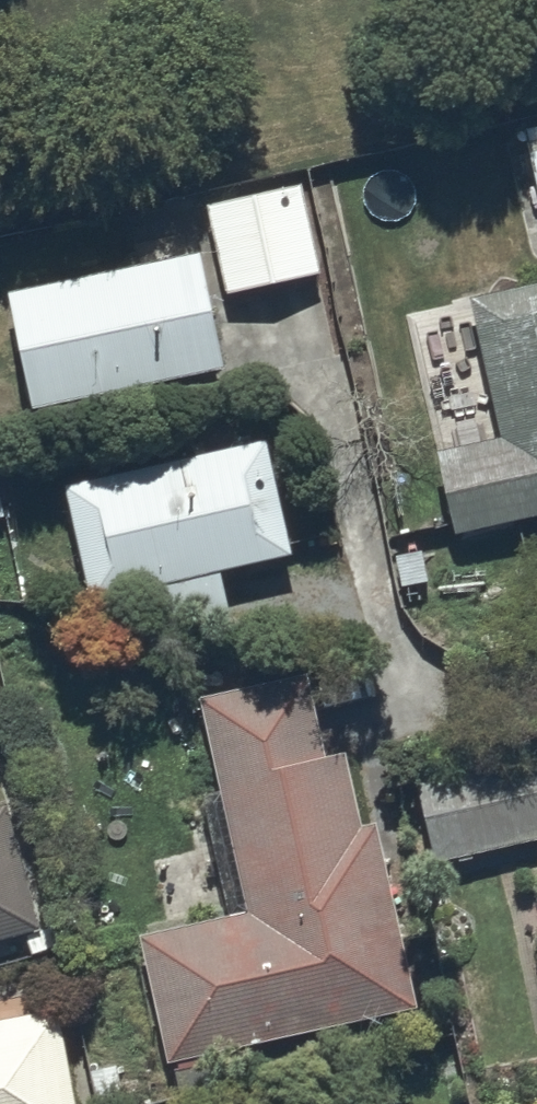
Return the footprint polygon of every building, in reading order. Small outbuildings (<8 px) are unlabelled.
[(522,117),(536,187),(536,114),(522,117)] [(209,194),(226,280),(318,261),(301,176),(209,194)] [(6,274),(30,391),(222,353),(199,236),(6,274)] [(451,519),(536,500),(536,268),(467,283),(498,421),(433,436),(451,519)] [(268,423),(63,468),(89,585),(126,576),(138,633),(234,612),(222,556),(294,540),(268,423)] [(201,684),(245,894),(246,901),(142,922),(168,1045),(415,993),(376,809),(362,812),(346,734),(323,739),(307,662),(201,684)] [(413,758),(436,855),(536,830),(536,728),(413,758)] [(39,915),(5,793),(0,794),(0,926),(39,915)] [(59,993),(50,995),(44,962),(0,969),(0,1103),(76,1103),(59,993)]
